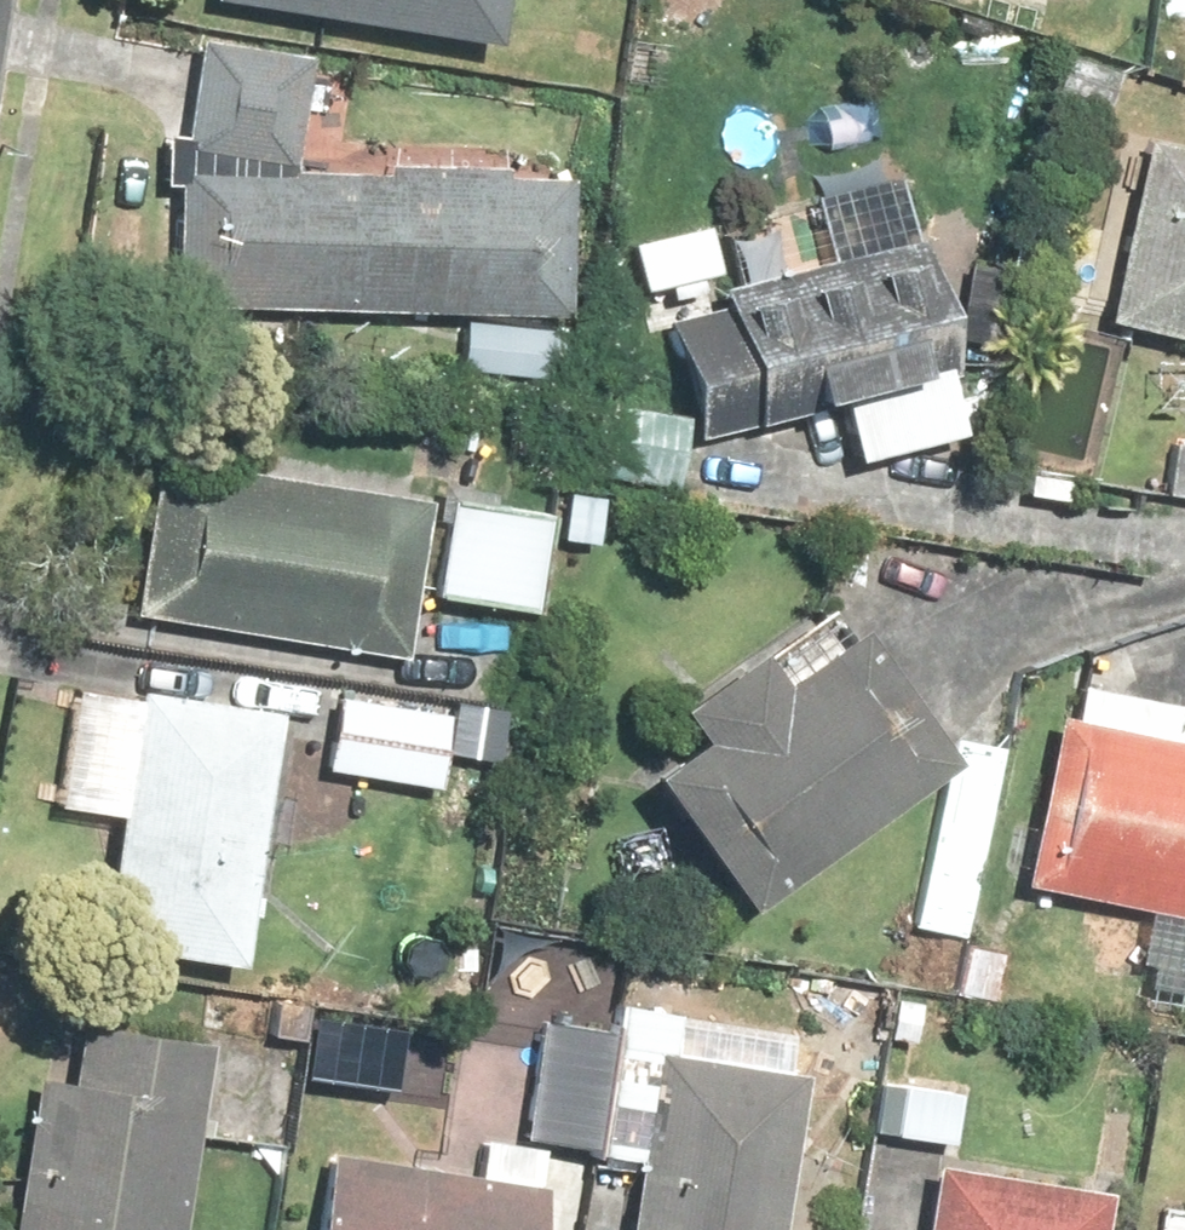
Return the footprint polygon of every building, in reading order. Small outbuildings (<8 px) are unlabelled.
[(490,24),(493,0),(268,0),(490,24)] [(172,181),(168,298),(568,311),(573,155),(297,146),(301,36),(177,32),(174,127),(156,126),(154,181),(172,181)] [(1141,145),(1106,338),(1184,352),(1184,153),(1141,145)] [(715,228),(728,280),(782,266),(769,214),(715,228)] [(713,257),(699,215),(625,240),(639,282),(713,257)] [(735,299),(667,316),(701,449),(842,413),(855,467),(975,437),(928,250),(789,285),(735,299)] [(681,393),(578,381),(563,520),(601,524),(606,474),(671,481),(681,393)] [(430,478),(147,429),(117,607),(399,656),(430,478)] [(1170,445),(1162,508),(1184,511),(1184,446),(1170,445)] [(541,501),(437,490),(422,636),(525,647),(541,501)] [(941,763),(830,605),(668,718),(693,753),(647,785),(733,908),(941,763)] [(236,952),(270,706),(66,677),(49,800),(115,809),(97,933),(236,952)] [(442,704),(331,690),(323,760),(433,773),(442,704)] [(1049,721),(1024,899),(1144,916),(1137,961),(1151,963),(1143,1018),(1184,1024),(1184,755),(1167,752),(1173,708),(1081,694),(1077,725),(1049,721)] [(1005,754),(956,744),(917,925),(967,936),(1005,754)] [(512,1131),(543,1135),(590,1141),(612,984),(620,927),(489,909),(474,1018),(526,1025),(512,1131)] [(590,1141),(620,1145),(609,1229),(773,1229),(796,1062),(664,1044),(671,992),(612,984),(590,1141)] [(27,1068),(2,1229),(179,1229),(194,1128),(251,1137),(265,1041),(69,1011),(59,1073),(27,1068)] [(878,1082),(873,1143),(956,1150),(961,1089),(878,1082)] [(316,1135),(303,1229),(530,1229),(543,1135),(512,1131),(475,1126),(471,1157),(316,1135)] [(935,1171),(925,1229),(1110,1229),(1115,1199),(935,1171)]
